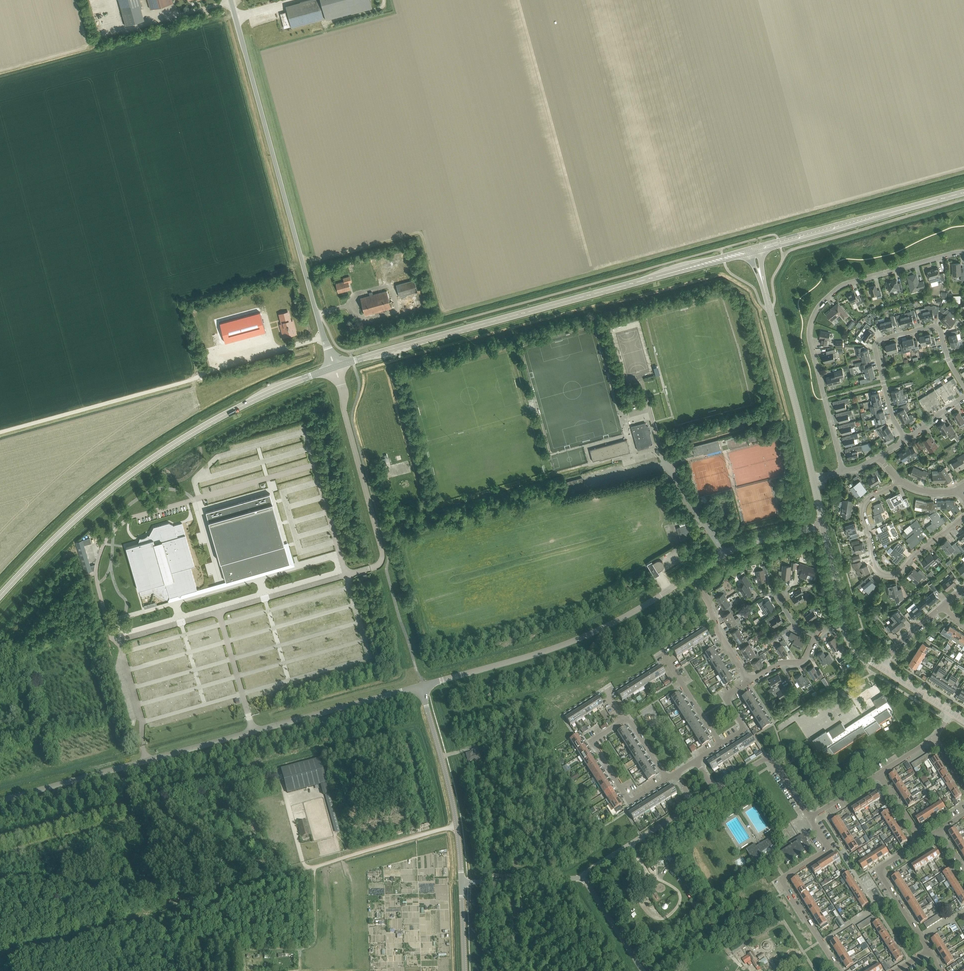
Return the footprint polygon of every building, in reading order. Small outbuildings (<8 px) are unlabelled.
[(122,14),(130,12),(133,24),(136,23),(133,11),(142,8),(139,0),(119,0),(122,14)] [(173,3),(172,0),(148,0),(150,9),(173,3)] [(286,6),(291,28),(326,18),(321,0),(308,0),(286,6)] [(326,18),(371,6),(370,0),(321,0),(326,18)] [(286,13),(281,14),(285,29),(290,27),(286,13)] [(952,264),(953,276),(961,275),(961,281),(963,281),(963,270),(961,271),(960,268),(960,263),(952,264)] [(941,280),(941,281),(945,280),(943,273),(940,274),(938,268),(934,269),(934,270),(927,272),(930,283),(941,280)] [(910,291),(911,293),(915,292),(915,291),(925,288),(924,282),(919,283),(916,274),(907,277),(910,284),(908,285),(910,291)] [(896,280),(887,282),(888,289),(889,292),(893,291),(894,294),(898,293),(903,291),(901,285),(898,286),(896,280)] [(339,293),(350,290),(348,281),(336,284),(339,293)] [(400,297),(417,292),(414,281),(396,285),(400,297)] [(877,292),(876,286),(869,287),(872,296),(876,295),(877,299),(882,297),(880,291),(877,292)] [(365,315),(391,309),(386,291),(361,298),(365,315)] [(856,297),(854,292),(848,295),(849,298),(848,299),(849,302),(850,301),(852,304),(856,302),(857,305),(862,303),(859,296),(856,297)] [(832,310),(826,315),(832,321),(840,315),(844,320),(848,316),(839,305),(838,304),(831,309),(832,310)] [(928,321),(934,319),(933,314),(933,313),(938,314),(939,307),(934,306),(931,307),(929,306),(925,307),(925,306),(924,307),(925,308),(928,321)] [(928,321),(925,308),(919,310),(919,309),(916,310),(918,317),(920,316),(921,317),(922,322),(928,321)] [(944,325),(951,318),(954,315),(951,312),(949,312),(947,309),(943,314),(945,316),(940,321),(944,325)] [(904,314),(905,316),(908,326),(914,325),(912,319),(913,318),(916,318),(914,310),(910,311),(910,312),(904,314)] [(260,311),(220,322),(225,342),(265,331),(260,311)] [(297,334),(293,321),(292,321),(289,312),(279,314),(280,321),(277,322),(280,335),(281,334),(282,338),(297,334)] [(908,326),(905,316),(899,318),(899,315),(895,316),(897,322),(900,322),(901,322),(902,328),(908,326)] [(885,321),(887,331),(893,330),(892,324),(895,323),(893,316),(890,316),(891,320),(885,321)] [(951,318),(944,325),(948,329),(953,324),(955,326),(960,322),(957,319),(955,322),(951,318)] [(885,321),(879,323),(878,319),(875,320),(877,328),(879,327),(880,327),(882,333),(887,331),(885,321)] [(866,324),(864,327),(861,331),(871,339),(875,334),(869,330),(871,327),(866,324)] [(868,343),(871,339),(861,331),(856,338),(861,342),(863,339),(868,343)] [(952,336),(949,336),(950,342),(958,340),(960,339),(961,339),(959,334),(958,334),(957,331),(951,332),(952,336)] [(820,344),(826,345),(827,340),(828,340),(829,333),(821,332),(820,338),(821,339),(820,344)] [(925,336),(926,344),(929,343),(931,346),(936,345),(934,337),(931,338),(930,335),(925,336)] [(910,348),(912,347),(913,352),(919,350),(919,349),(918,347),(917,341),(914,342),(913,339),(908,340),(910,348)] [(958,340),(950,342),(951,347),(954,347),(954,346),(955,346),(956,349),(963,347),(962,344),(960,339),(958,340)] [(910,351),(910,348),(908,340),(902,342),(903,344),(900,345),(901,351),(902,353),(910,351)] [(857,357),(861,357),(869,355),(868,349),(864,350),(863,347),(855,349),(857,357)] [(824,363),(834,361),(834,357),(836,357),(834,349),(828,351),(828,355),(822,356),(824,363)] [(866,373),(873,371),(872,366),(868,367),(867,364),(860,366),(861,372),(865,371),(866,373)] [(835,376),(827,378),(829,386),(840,383),(839,378),(842,377),(844,377),(843,374),(842,370),(836,372),(834,372),(835,376)] [(873,371),(866,373),(867,379),(864,380),(865,382),(867,382),(867,383),(872,382),(871,378),(875,377),(873,371)] [(940,381),(943,385),(950,396),(952,394),(953,396),(956,394),(952,388),(951,387),(957,383),(953,378),(946,383),(943,379),(940,381)] [(950,396),(943,385),(935,390),(939,395),(941,393),(942,394),(941,395),(945,401),(948,399),(947,397),(950,396)] [(895,391),(891,392),(893,397),(903,394),(902,389),(900,390),(900,386),(894,388),(895,391)] [(934,390),(927,395),(934,406),(936,405),(937,406),(940,404),(936,398),(935,397),(938,396),(934,390)] [(867,402),(866,394),(860,395),(862,400),(856,401),(856,405),(867,402)] [(903,394),(893,397),(894,402),(896,402),(897,402),(898,405),(909,402),(908,399),(905,399),(903,395),(903,394)] [(934,406),(927,395),(919,400),(923,405),(925,404),(926,405),(925,405),(929,411),(932,409),(931,408),(934,406)] [(848,398),(837,401),(838,404),(837,405),(835,405),(836,411),(846,409),(845,404),(850,403),(848,398)] [(871,407),(869,407),(870,410),(879,408),(882,408),(881,406),(881,404),(882,404),(880,399),(872,401),(870,401),(871,407)] [(900,411),(897,413),(899,418),(907,414),(905,412),(909,410),(907,405),(898,408),(900,411)] [(879,408),(870,410),(871,414),(876,413),(877,418),(885,416),(883,411),(882,411),(882,409),(882,408),(879,408)] [(840,413),(841,415),(840,416),(838,417),(839,423),(849,420),(848,416),(853,414),(851,410),(840,413)] [(959,412),(953,416),(955,419),(954,421),(955,423),(957,422),(961,428),(963,426),(963,415),(962,416),(959,412)] [(908,416),(907,414),(899,418),(902,423),(906,421),(907,424),(914,420),(912,416),(911,415),(908,416)] [(877,418),(874,419),(876,427),(879,426),(879,423),(886,421),(885,416),(877,418)] [(843,425),(844,427),(843,428),(841,429),(842,435),(852,432),(851,428),(856,426),(854,422),(843,425)] [(642,424),(631,427),(637,450),(649,447),(648,446),(651,445),(652,444),(648,428),(647,428),(646,423),(642,424)] [(950,425),(947,427),(944,423),(938,427),(943,435),(946,433),(948,436),(954,432),(950,425)] [(882,426),(875,429),(879,435),(880,438),(884,435),(891,431),(888,426),(887,427),(885,424),(882,426)] [(885,437),(883,439),(886,444),(887,444),(893,440),(895,439),(893,436),(894,436),(891,431),(884,435),(885,437)] [(748,435),(750,442),(761,439),(759,432),(748,435)] [(846,436),(847,439),(846,440),(844,441),(845,447),(855,444),(854,439),(859,438),(857,434),(846,436)] [(915,443),(919,449),(923,447),(925,445),(930,452),(938,447),(931,436),(926,440),(926,439),(923,441),(923,442),(921,443),(919,441),(915,443)] [(599,461),(630,452),(627,440),(589,450),(592,461),(599,460),(599,461)] [(718,440),(693,447),(693,449),(695,456),(700,454),(703,454),(704,455),(707,454),(707,453),(718,450),(721,449),(719,444),(718,440)] [(869,449),(871,448),(870,443),(862,445),(863,450),(863,451),(868,450),(869,450),(869,449)] [(858,457),(857,452),(863,450),(862,445),(849,448),(850,451),(849,453),(847,453),(848,459),(858,457)] [(898,454),(899,456),(899,457),(897,458),(901,464),(904,462),(903,462),(907,460),(917,454),(913,448),(910,450),(908,448),(898,454)] [(963,468),(963,454),(957,458),(958,460),(952,464),(957,471),(963,467),(963,468)] [(913,467),(910,475),(916,478),(919,480),(921,477),(925,479),(927,472),(924,471),(923,472),(913,467)] [(945,484),(952,480),(944,468),(938,472),(940,475),(933,476),(933,483),(944,482),(945,484)] [(867,480),(872,487),(881,482),(878,477),(880,475),(877,470),(871,473),(873,477),(867,480)] [(566,482),(568,489),(569,492),(585,487),(582,478),(566,482)] [(857,496),(857,497),(866,490),(860,481),(854,485),(852,483),(848,486),(856,497),(857,496)] [(903,508),(910,505),(906,498),(903,499),(900,493),(890,498),(890,497),(886,499),(891,510),(895,508),(894,506),(900,503),(903,508)] [(206,512),(226,582),(290,564),(270,494),(206,512)] [(916,499),(915,507),(921,508),(922,511),(934,510),(934,512),(937,511),(937,509),(937,504),(934,504),(934,502),(926,503),(923,502),(924,501),(916,499)] [(851,506),(852,506),(853,502),(848,500),(843,501),(842,502),(841,502),(839,502),(839,507),(840,508),(842,508),(841,514),(846,517),(850,516),(851,506)] [(937,503),(937,504),(937,509),(940,509),(940,510),(951,509),(954,514),(960,510),(957,505),(954,505),(954,500),(943,501),(941,501),(940,501),(940,503),(937,503)] [(876,523),(884,520),(881,513),(884,512),(881,502),(873,505),(874,508),(873,509),(875,515),(873,516),(876,523)] [(932,523),(926,527),(930,533),(940,526),(939,524),(941,523),(942,525),(945,522),(942,517),(941,518),(936,511),(929,516),(932,521),(931,522),(932,523)] [(905,531),(903,533),(905,537),(907,539),(906,540),(908,542),(908,543),(909,545),(910,545),(912,547),(913,545),(914,546),(916,544),(916,543),(919,540),(920,541),(925,537),(921,533),(924,530),(917,520),(910,525),(904,530),(905,531)] [(138,590),(139,590),(141,596),(153,592),(168,600),(168,601),(170,598),(178,596),(180,597),(182,595),(197,590),(190,567),(194,566),(182,523),(174,526),(169,523),(154,527),(149,536),(148,535),(147,535),(146,536),(145,537),(144,537),(143,538),(142,538),(141,538),(140,538),(138,544),(126,548),(138,590)] [(847,534),(849,540),(859,537),(855,523),(845,526),(846,531),(845,531),(846,535),(847,534)] [(880,526),(875,529),(876,532),(878,532),(881,530),(882,532),(883,533),(881,533),(881,532),(879,533),(877,534),(880,540),(881,539),(883,545),(882,545),(883,546),(891,542),(888,536),(890,535),(888,529),(886,524),(880,526)] [(679,527),(677,528),(681,540),(683,539),(690,537),(686,525),(679,527)] [(83,540),(76,542),(85,573),(94,570),(95,564),(90,566),(84,545),(91,543),(90,538),(83,540)] [(854,547),(856,553),(856,554),(865,552),(864,548),(863,548),(862,543),(859,544),(859,541),(851,543),(852,548),(854,547)] [(947,541),(941,546),(947,554),(951,550),(955,555),(960,551),(954,543),(951,546),(947,541)] [(890,547),(887,551),(889,553),(889,554),(890,553),(895,558),(894,559),(892,561),(896,564),(904,555),(901,553),(905,549),(902,546),(898,543),(892,550),(890,547)] [(676,546),(666,551),(668,555),(671,553),(673,558),(680,554),(676,546)] [(936,562),(937,563),(941,560),(936,554),(932,557),(930,554),(924,558),(925,559),(922,562),(927,568),(931,564),(932,565),(936,562)] [(659,574),(658,571),(661,569),(662,568),(663,567),(663,566),(663,565),(663,564),(663,563),(663,562),(662,561),(661,561),(661,560),(660,560),(659,560),(658,560),(657,560),(656,560),(652,562),(651,561),(646,564),(654,577),(657,576),(659,574)] [(781,576),(781,578),(790,579),(791,569),(795,570),(796,563),(791,562),(791,567),(782,566),(782,571),(779,571),(778,575),(781,576)] [(739,564),(736,565),(737,568),(741,574),(744,572),(740,565),(739,564)] [(815,569),(800,564),(798,571),(801,572),(800,577),(806,579),(806,578),(812,580),(813,576),(813,577),(815,571),(816,571),(816,569),(815,569)] [(862,564),(853,567),(854,570),(856,569),(858,576),(870,573),(867,565),(861,567),(860,565),(862,564)] [(756,572),(754,572),(755,578),(757,577),(757,578),(755,579),(756,583),(758,582),(758,583),(766,581),(764,574),(768,573),(766,565),(762,566),(763,570),(756,572)] [(914,569),(908,575),(913,580),(912,581),(915,584),(921,577),(924,580),(927,577),(922,571),(919,574),(914,569)] [(942,585),(947,591),(956,584),(954,581),(956,579),(952,574),(949,576),(951,578),(942,585)] [(738,587),(745,597),(751,593),(747,587),(751,584),(745,575),(739,579),(742,585),(738,587)] [(861,583),(857,586),(860,589),(863,587),(871,596),(875,585),(876,583),(874,581),(873,582),(872,581),(873,579),(870,575),(861,583)] [(939,589),(933,583),(930,586),(935,592),(939,589)] [(894,596),(896,601),(904,599),(901,589),(897,590),(896,584),(887,586),(889,597),(894,596)] [(719,603),(727,599),(725,595),(727,594),(722,586),(717,590),(720,595),(716,598),(719,603)] [(796,596),(792,599),(796,605),(805,600),(801,594),(803,593),(801,589),(794,593),(796,596)] [(924,597),(920,601),(924,606),(928,603),(930,605),(938,598),(933,593),(926,599),(924,597)] [(727,606),(729,609),(731,607),(734,605),(731,601),(729,602),(727,599),(719,603),(723,609),(727,606)] [(763,601),(758,604),(762,609),(765,614),(768,613),(775,609),(769,600),(765,603),(763,601)] [(924,606),(920,601),(915,605),(917,606),(909,613),(914,618),(922,612),(920,610),(924,606)] [(816,605),(809,610),(811,612),(805,617),(809,623),(817,617),(813,611),(818,607),(816,605)] [(731,607),(729,609),(724,611),(726,614),(722,616),(726,622),(733,617),(732,614),(734,612),(731,607)] [(888,625),(885,628),(889,632),(892,630),(894,632),(899,628),(901,626),(901,627),(905,624),(903,622),(906,620),(901,614),(900,614),(898,611),(892,615),(894,619),(893,620),(894,621),(888,625)] [(771,616),(766,620),(769,624),(771,623),(774,627),(783,622),(779,615),(773,619),(771,616)] [(733,617),(726,622),(729,627),(732,624),(734,627),(737,625),(741,623),(738,617),(735,619),(733,617)] [(734,638),(741,634),(738,629),(739,628),(737,625),(734,627),(731,629),(733,632),(731,633),(734,638)] [(953,635),(956,629),(950,625),(947,629),(944,627),(940,633),(949,639),(952,635),(953,635)] [(697,630),(699,633),(703,641),(709,637),(704,630),(700,632),(699,629),(697,630)] [(953,635),(952,635),(949,639),(951,640),(952,639),(956,642),(957,642),(963,633),(956,629),(953,635)] [(693,637),(698,644),(703,641),(699,633),(695,635),(693,633),(691,634),(693,637)] [(801,638),(791,633),(788,638),(794,640),(792,644),(801,648),(804,643),(799,640),(801,638)] [(956,642),(956,643),(958,644),(958,643),(963,646),(963,645),(963,634),(963,633),(957,642),(956,642)] [(741,634),(734,638),(737,644),(743,640),(745,643),(747,641),(745,638),(744,639),(741,634)] [(690,639),(688,636),(686,637),(688,640),(693,648),(698,644),(693,637),(690,639)] [(834,638),(828,642),(834,652),(839,649),(840,652),(845,649),(840,641),(838,643),(834,638)] [(688,640),(684,642),(683,639),(681,640),(683,643),(687,651),(693,648),(688,640)] [(747,641),(745,643),(744,643),(746,646),(741,649),(744,654),(752,649),(749,644),(751,643),(749,640),(747,641)] [(786,645),(783,640),(780,642),(782,645),(776,648),(778,652),(778,653),(780,656),(787,652),(783,647),(786,645)] [(919,648),(926,652),(930,647),(923,642),(919,648)] [(677,647),(682,654),(687,651),(683,643),(679,646),(677,643),(675,644),(677,647)] [(674,649),(672,646),(670,647),(672,650),(677,658),(682,654),(677,647),(674,649)] [(716,654),(714,651),(716,649),(715,647),(713,649),(705,654),(708,659),(716,654)] [(919,648),(916,653),(923,657),(926,652),(919,648)] [(754,659),(755,658),(759,655),(757,653),(756,654),(752,649),(744,654),(747,659),(752,656),(754,659)] [(823,652),(817,655),(822,664),(826,661),(828,664),(833,661),(828,654),(825,656),(823,652)] [(719,660),(717,656),(720,654),(719,653),(716,654),(708,659),(712,665),(719,660)] [(759,655),(755,658),(756,660),(752,663),(756,669),(763,664),(761,661),(767,658),(763,653),(759,655)] [(923,657),(916,653),(912,658),(919,663),(923,657)] [(720,662),(723,660),(722,658),(719,660),(712,665),(715,670),(723,665),(720,662)] [(918,669),(919,670),(923,665),(919,663),(912,658),(909,664),(916,668),(918,669)] [(857,668),(852,660),(848,662),(853,670),(857,668)] [(727,665),(725,663),(723,665),(715,670),(718,675),(726,670),(724,667),(727,665)] [(654,666),(653,667),(655,670),(659,677),(665,674),(660,666),(656,668),(654,666)] [(814,667),(808,670),(813,678),(817,676),(818,679),(823,676),(819,669),(816,671),(814,667)] [(935,682),(943,669),(940,667),(936,673),(933,671),(929,678),(935,682)] [(651,672),(649,669),(647,670),(649,673),(654,681),(659,677),(655,670),(651,672)] [(726,670),(718,675),(722,681),(729,676),(727,672),(730,670),(729,669),(726,670)] [(943,669),(935,682),(941,685),(945,679),(942,677),(946,671),(943,669)] [(649,673),(646,675),(644,672),(642,674),(644,677),(644,676),(649,684),(654,681),(649,673)] [(729,676),(722,681),(725,687),(733,682),(731,677),(733,676),(732,674),(729,676)] [(801,674),(795,678),(800,686),(804,684),(806,687),(811,684),(807,678),(805,679),(801,674)] [(769,694),(772,692),(779,688),(777,685),(783,682),(778,675),(770,680),(772,684),(769,686),(771,689),(770,689),(767,692),(769,694)] [(945,679),(941,685),(947,689),(955,677),(951,675),(948,681),(945,679)] [(639,680),(643,687),(649,684),(644,676),(644,677),(640,679),(639,676),(637,677),(639,680)] [(955,677),(947,689),(953,693),(957,687),(954,685),(958,679),(955,677)] [(639,680),(635,682),(633,679),(631,680),(633,683),(638,691),(643,687),(639,680)] [(628,687),(633,694),(638,691),(633,683),(630,686),(628,683),(626,684),(628,687)] [(624,689),(623,686),(621,687),(623,690),(628,698),(633,694),(628,687),(624,689)] [(779,688),(772,692),(775,696),(778,694),(782,699),(790,694),(786,687),(780,690),(779,688)] [(623,690),(619,692),(617,689),(615,691),(617,693),(622,701),(628,698),(623,690)] [(752,699),(752,698),(750,695),(753,693),(752,691),(749,693),(741,698),(745,703),(752,699)] [(671,698),(674,704),(682,699),(679,695),(682,693),(681,692),(679,693),(678,693),(675,695),(673,692),(666,696),(668,700),(671,698)] [(827,757),(834,753),(866,732),(869,736),(881,728),(879,724),(892,715),(889,711),(891,710),(891,711),(892,710),(892,709),(887,701),(883,694),(873,701),(877,707),(845,728),(842,722),(826,732),(826,731),(812,739),(820,750),(822,749),(827,757)] [(602,705),(598,697),(594,700),(592,697),(590,698),(592,701),(597,708),(602,705)] [(685,704),(683,701),(686,699),(685,697),(682,699),(674,704),(678,709),(685,704)] [(752,699),(745,703),(748,709),(756,704),(754,700),(756,698),(755,697),(752,698),(752,699)] [(592,701),(589,703),(587,700),(585,701),(587,704),(592,712),(597,708),(592,701)] [(688,709),(686,706),(689,704),(688,702),(685,704),(678,709),(681,714),(688,709)] [(756,704),(748,709),(752,714),(759,709),(757,706),(760,704),(759,702),(756,704)] [(581,708),(586,715),(592,712),(587,704),(583,707),(581,704),(580,705),(581,708)] [(576,711),(581,719),(586,715),(581,708),(578,710),(576,707),(574,708),(576,711)] [(763,714),(760,711),(763,709),(762,707),(759,709),(752,714),(755,719),(763,714)] [(692,715),(690,711),(693,709),(691,708),(688,709),(681,714),(684,720),(692,715)] [(571,714),(576,722),(581,719),(576,711),(573,713),(571,710),(569,712),(571,714)] [(695,720),(693,717),(696,715),(695,713),(692,715),(684,720),(688,725),(695,720)] [(763,714),(755,719),(758,725),(766,720),(764,716),(767,714),(766,713),(763,714)] [(567,717),(565,714),(564,715),(565,718),(570,726),(576,722),(571,714),(567,717)] [(699,725),(696,722),(699,720),(698,718),(695,720),(688,725),(691,730),(699,725)] [(766,720),(758,725),(762,730),(770,725),(767,721),(770,720),(769,718),(766,720)] [(702,731),(700,727),(703,725),(702,724),(699,725),(691,730),(694,736),(702,731)] [(627,726),(625,727),(625,728),(625,727),(617,732),(620,738),(628,733),(626,730),(629,728),(627,726)] [(705,736),(703,733),(706,731),(705,729),(702,731),(694,736),(698,741),(705,736)] [(628,733),(620,738),(624,743),(631,738),(629,735),(632,733),(631,731),(628,733)] [(581,740),(578,737),(581,735),(580,733),(577,735),(569,740),(573,745),(581,740)] [(701,746),(709,741),(707,738),(709,736),(708,734),(705,736),(698,741),(701,746)] [(745,739),(750,746),(756,743),(751,735),(747,737),(745,735),(743,736),(745,739)] [(631,738),(624,743),(627,749),(635,744),(632,740),(635,738),(634,736),(631,738)] [(740,742),(745,750),(750,746),(745,739),(742,741),(740,738),(738,739),(740,742)] [(581,740),(573,745),(572,746),(572,747),(574,751),(575,751),(576,751),(584,746),(582,742),(585,740),(583,739),(581,740)] [(735,745),(739,753),(745,750),(740,742),(736,744),(734,741),(733,743),(734,745),(735,745)] [(635,744),(627,749),(631,754),(638,749),(636,745),(639,744),(638,742),(635,744)] [(587,751),(585,747),(588,746),(587,744),(584,746),(576,751),(580,756),(587,751)] [(729,745),(727,746),(729,749),(734,756),(739,753),(735,745),(734,745),(731,748),(729,745)] [(638,749),(631,754),(634,759),(642,754),(641,754),(639,751),(642,749),(641,747),(638,749)] [(724,752),(729,760),(734,756),(729,749),(726,751),(724,748),(722,749),(724,752)] [(591,756),(588,753),(591,751),(590,749),(587,751),(580,756),(583,761),(591,756)] [(480,758),(479,753),(473,755),(472,752),(466,754),(468,762),(480,758)] [(642,754),(634,759),(637,765),(645,760),(643,756),(646,754),(644,752),(641,754),(642,754)] [(719,756),(723,763),(729,760),(724,752),(720,754),(718,752),(717,753),(719,756)] [(927,754),(930,759),(927,761),(931,767),(928,768),(929,771),(935,767),(941,763),(942,763),(941,761),(940,761),(936,757),(934,758),(930,752),(927,754)] [(594,762),(592,758),(595,756),(594,754),(591,756),(583,761),(586,767),(594,762)] [(715,758),(713,755),(711,756),(713,759),(718,767),(723,763),(719,756),(715,758)] [(281,769),(287,793),(326,782),(320,758),(281,769)] [(645,760),(637,765),(641,770),(648,765),(646,761),(649,760),(648,758),(645,760)] [(713,759),(710,761),(708,758),(706,759),(708,762),(713,770),(718,767),(713,759)] [(597,767),(595,763),(598,762),(597,760),(594,762),(586,767),(590,772),(597,767)] [(648,765),(641,770),(644,775),(652,770),(649,767),(652,765),(651,763),(648,765)] [(934,777),(939,774),(945,770),(946,769),(945,767),(944,768),(941,763),(935,767),(937,771),(932,775),(934,777)] [(601,772),(599,769),(602,767),(600,765),(597,767),(590,772),(593,777),(601,772)] [(652,770),(644,775),(648,781),(655,776),(653,772),(656,770),(655,768),(652,770)] [(604,778),(602,774),(605,772),(604,770),(601,772),(593,777),(597,782),(604,778)] [(939,774),(943,780),(949,776),(950,776),(949,774),(948,774),(945,770),(939,774)] [(899,777),(903,774),(902,772),(897,775),(895,772),(889,776),(892,781),(899,777)] [(637,782),(644,779),(641,774),(635,778),(637,782)] [(925,775),(920,778),(923,784),(928,780),(925,775)] [(604,778),(597,782),(600,788),(608,783),(605,779),(608,777),(607,776),(604,778)] [(942,790),(947,787),(953,783),(954,782),(953,780),(952,781),(949,776),(943,780),(946,784),(940,788),(942,790)] [(895,786),(902,782),(906,779),(905,777),(901,780),(899,777),(892,781),(895,786)] [(611,788),(609,785),(612,783),(611,781),(608,783),(600,788),(603,793),(611,788)] [(898,791),(905,787),(909,784),(908,783),(904,785),(902,782),(895,786),(898,791)] [(945,794),(946,797),(951,793),(957,789),(959,789),(957,787),(956,787),(953,783),(947,787),(950,791),(945,794)] [(666,789),(671,797),(676,793),(671,785),(668,788),(666,785),(664,786),(666,789)] [(614,794),(614,793),(612,790),(615,788),(614,786),(611,788),(603,793),(607,798),(614,794)] [(905,787),(898,791),(902,797),(908,792),(913,789),(912,788),(907,790),(905,787)] [(661,792),(665,800),(671,797),(666,789),(662,791),(661,788),(659,789),(661,792)] [(951,793),(954,798),(952,800),(956,806),(958,804),(956,800),(962,796),(957,789),(951,793)] [(908,792),(902,797),(905,802),(912,797),(919,792),(918,790),(910,796),(908,792)] [(874,803),(875,805),(877,803),(876,801),(880,799),(882,797),(878,791),(870,796),(874,803)] [(610,804),(618,799),(615,795),(618,793),(617,792),(614,793),(614,794),(607,798),(610,804)] [(655,796),(660,803),(665,800),(661,792),(657,795),(655,792),(653,793),(655,796)] [(650,799),(655,807),(660,803),(655,796),(652,798),(650,795),(648,796),(650,799)] [(867,806),(867,807),(869,809),(871,807),(869,805),(874,803),(870,796),(864,800),(867,806)] [(618,799),(610,804),(608,805),(612,811),(614,809),(615,812),(621,808),(619,806),(621,804),(619,801),(622,799),(621,797),(618,799)] [(912,797),(905,802),(908,807),(915,803),(915,802),(919,800),(918,798),(914,801),(912,797)] [(936,805),(940,812),(945,808),(941,802),(938,797),(936,799),(939,803),(936,805)] [(646,801),(645,798),(643,800),(645,802),(650,810),(655,807),(650,799),(646,801)] [(863,809),(867,807),(867,806),(864,800),(857,804),(861,810),(861,811),(862,813),(865,811),(863,809)] [(931,808),(935,815),(940,812),(936,805),(933,801),(931,802),(934,806),(931,808)] [(639,806),(644,813),(650,810),(645,802),(641,805),(639,802),(637,803),(639,806)] [(851,808),(856,817),(858,815),(857,813),(861,811),(861,810),(857,804),(851,808)] [(924,808),(930,818),(935,815),(931,808),(928,804),(926,805),(927,806),(924,808)] [(646,816),(644,813),(639,806),(636,808),(634,805),(632,806),(634,809),(639,817),(641,820),(646,816)] [(921,815),(925,821),(930,818),(924,808),(923,807),(921,808),(924,813),(921,815)] [(339,831),(333,809),(329,810),(335,832),(339,831)] [(628,812),(633,820),(639,817),(634,809),(630,811),(629,809),(627,810),(629,812),(628,812)] [(920,825),(925,821),(921,815),(918,810),(916,812),(919,816),(914,819),(915,822),(917,821),(920,825)] [(884,820),(891,816),(888,811),(881,815),(877,818),(878,820),(882,817),(884,820)] [(885,822),(887,825),(894,821),(891,816),(884,820),(880,823),(881,825),(885,822)] [(831,821),(835,826),(841,822),(846,819),(845,817),(840,820),(838,817),(831,821)] [(306,821),(298,824),(301,835),(309,832),(306,821)] [(894,821),(887,825),(888,825),(883,828),(884,830),(889,827),(891,830),(897,826),(894,821)] [(838,831),(845,827),(850,824),(848,822),(843,825),(841,822),(835,826),(838,831)] [(897,826),(891,830),(886,833),(888,835),(892,832),(894,835),(901,831),(897,826)] [(847,830),(845,827),(838,831),(841,836),(852,829),(853,829),(852,827),(847,830)] [(952,838),(958,833),(963,831),(962,829),(957,832),(955,828),(948,833),(952,838)] [(845,842),(851,837),(856,834),(852,829),(841,836),(845,842)] [(901,831),(894,835),(890,838),(891,840),(895,837),(897,840),(904,836),(901,831)] [(962,839),(963,837),(963,834),(960,837),(958,833),(952,838),(955,843),(962,839)] [(788,843),(778,850),(781,855),(787,864),(812,849),(802,834),(788,843)] [(904,836),(897,840),(893,843),(894,845),(898,842),(901,846),(907,841),(904,836)] [(848,847),(855,842),(859,839),(858,838),(853,840),(851,837),(845,842),(848,847)] [(764,841),(769,848),(774,845),(771,840),(770,841),(769,839),(769,838),(764,841)] [(855,842),(848,847),(851,852),(858,847),(862,845),(859,839),(855,842)] [(963,844),(963,841),(963,842),(962,839),(955,843),(958,848),(963,844)] [(326,841),(316,844),(319,854),(326,852),(324,845),(327,844),(326,841)] [(769,848),(764,841),(756,847),(760,853),(769,848)] [(879,850),(883,857),(888,853),(884,847),(881,842),(879,843),(882,848),(879,850)] [(754,861),(762,856),(760,853),(756,847),(755,845),(747,850),(754,861)] [(877,851),(874,853),(878,860),(883,857),(879,850),(876,845),(874,847),(877,851)] [(869,856),(873,863),(878,860),(874,853),(871,849),(869,850),(872,854),(869,856)] [(934,859),(934,860),(935,862),(937,860),(936,858),(940,856),(936,849),(930,853),(934,859)] [(669,851),(667,853),(672,862),(675,860),(669,851)] [(833,863),(835,865),(837,863),(835,861),(839,859),(840,859),(836,852),(830,856),(833,863)] [(864,860),(868,866),(873,863),(869,856),(866,852),(864,853),(867,858),(864,860)] [(928,863),(927,863),(929,866),(931,864),(929,862),(934,860),(934,859),(930,853),(924,857),(928,863)] [(739,854),(731,860),(736,866),(744,861),(739,854)] [(868,866),(864,860),(861,855),(859,856),(862,861),(858,863),(863,870),(868,866)] [(827,867),(828,869),(830,867),(829,865),(833,863),(830,856),(823,860),(827,867)] [(923,866),(927,863),(928,863),(924,857),(917,861),(921,867),(923,870),(925,868),(923,866)] [(821,870),(821,871),(822,873),(824,871),(823,869),(827,867),(823,860),(817,864),(821,870)] [(921,867),(917,861),(911,865),(916,873),(918,872),(917,870),(921,867)] [(817,864),(811,868),(816,877),(818,875),(817,873),(821,871),(821,870),(817,864)] [(947,879),(953,875),(949,869),(941,874),(942,876),(941,876),(944,881),(945,881),(947,879)] [(895,883),(901,879),(899,876),(904,873),(903,871),(898,874),(891,878),(895,883)] [(846,883),(852,879),(848,872),(840,878),(841,880),(844,878),(846,882),(846,883)] [(794,886),(801,882),(799,879),(803,876),(802,874),(798,877),(791,881),(794,886)] [(898,888),(905,884),(903,881),(908,877),(907,875),(906,876),(901,879),(895,883),(898,888)] [(947,879),(945,881),(946,883),(948,881),(951,885),(951,886),(957,882),(953,875),(947,879)] [(804,887),(802,884),(807,881),(805,879),(801,882),(794,886),(797,891),(804,887)] [(846,883),(846,882),(844,884),(845,886),(848,884),(850,889),(856,885),(852,879),(846,883)] [(763,891),(759,884),(756,886),(753,880),(742,886),(749,899),(763,891)] [(901,893),(908,889),(906,886),(910,883),(909,881),(905,884),(898,888),(901,893)] [(804,887),(797,891),(801,896),(807,892),(805,889),(813,884),(812,882),(804,887)] [(952,887),(955,892),(961,888),(957,882),(951,886),(951,885),(948,887),(950,889),(952,887)] [(850,889),(848,890),(849,892),(851,891),(854,895),(860,891),(856,885),(850,889)] [(873,896),(877,894),(873,885),(868,887),(873,896)] [(904,898),(911,894),(909,891),(913,888),(912,886),(908,889),(901,893),(904,898)] [(955,892),(952,893),(954,895),(956,894),(958,898),(959,898),(963,894),(963,893),(961,888),(955,892)] [(812,889),(807,892),(801,896),(804,901),(811,897),(809,894),(813,891),(812,889)] [(854,895),(852,896),(853,898),(855,897),(858,901),(864,897),(860,891),(854,895)] [(915,891),(911,894),(904,898),(908,903),(914,899),(912,896),(917,893),(915,891)] [(807,907),(814,902),(818,900),(815,894),(811,897),(804,901),(807,907)] [(914,899),(908,903),(911,909),(917,904),(915,901),(920,898),(919,896),(914,899)] [(868,904),(864,897),(858,901),(856,902),(857,904),(856,905),(859,910),(868,904)] [(810,912),(817,907),(815,904),(819,901),(818,900),(814,902),(807,907),(810,912)] [(911,909),(914,914),(921,909),(919,906),(923,903),(922,901),(917,904),(911,909)] [(814,917),(820,912),(818,909),(825,905),(824,903),(817,907),(810,912),(814,917)] [(921,909),(914,914),(917,919),(924,914),(922,911),(927,908),(926,906),(921,909)] [(825,910),(820,912),(814,917),(817,922),(824,918),(822,914),(826,912),(825,910)] [(921,924),(927,920),(925,916),(930,914),(928,912),(924,914),(917,919),(921,924)] [(828,915),(824,918),(817,922),(820,927),(821,926),(822,929),(828,925),(825,919),(829,917),(828,915)] [(835,919),(840,928),(844,925),(839,917),(837,918),(835,919)] [(877,930),(883,926),(879,920),(872,924),(873,924),(876,928),(873,930),(875,932),(877,931),(877,930)] [(952,926),(950,928),(953,933),(958,930),(958,929),(955,925),(952,926)] [(879,938),(881,937),(887,933),(883,926),(877,930),(877,931),(879,935),(877,936),(879,938)] [(885,943),(891,939),(887,933),(881,937),(883,941),(881,942),(883,944),(885,943)] [(934,945),(941,941),(945,938),(944,936),(940,939),(937,936),(931,940),(934,945)] [(833,948),(840,944),(845,941),(843,939),(839,942),(837,938),(830,943),(833,948)] [(888,949),(895,945),(891,939),(885,943),(887,947),(885,948),(886,950),(889,949),(888,949)] [(943,944),(941,941),(934,945),(937,950),(944,946),(948,943),(947,941),(943,944)] [(763,944),(763,947),(763,948),(765,949),(766,950),(768,950),(770,949),(771,948),(771,946),(771,944),(770,942),(768,942),(766,942),(764,943),(763,944)] [(860,945),(861,947),(863,951),(868,947),(865,942),(862,944),(860,945)] [(840,944),(833,948),(837,953),(843,949),(850,945),(849,943),(842,947),(840,944)] [(890,957),(893,955),(892,955),(899,951),(895,945),(888,949),(889,949),(891,953),(889,955),(890,957)] [(944,946),(937,950),(941,955),(947,951),(952,948),(950,946),(946,949),(944,946)] [(840,958),(847,954),(851,951),(850,949),(845,952),(843,949),(837,953),(840,958)] [(892,955),(893,955),(895,959),(893,961),(894,963),(903,957),(899,951),(892,955)] [(944,960),(952,955),(955,953),(954,951),(949,954),(947,951),(941,955),(944,960)] [(752,961),(756,958),(752,952),(747,954),(748,955),(742,959),(745,964),(751,960),(752,961)] [(849,957),(847,954),(840,958),(843,963),(850,959),(854,956),(853,954),(849,957)] [(952,955),(944,960),(947,965),(954,961),(958,958),(957,956),(952,959),(951,957),(953,956),(952,955)] [(752,961),(754,965),(756,968),(760,965),(756,958),(752,961)] [(850,959),(843,963),(847,968),(853,964),(858,961),(856,959),(852,962),(850,959)] [(878,962),(875,963),(877,965),(873,968),(874,970),(881,970),(883,970),(878,962)]
